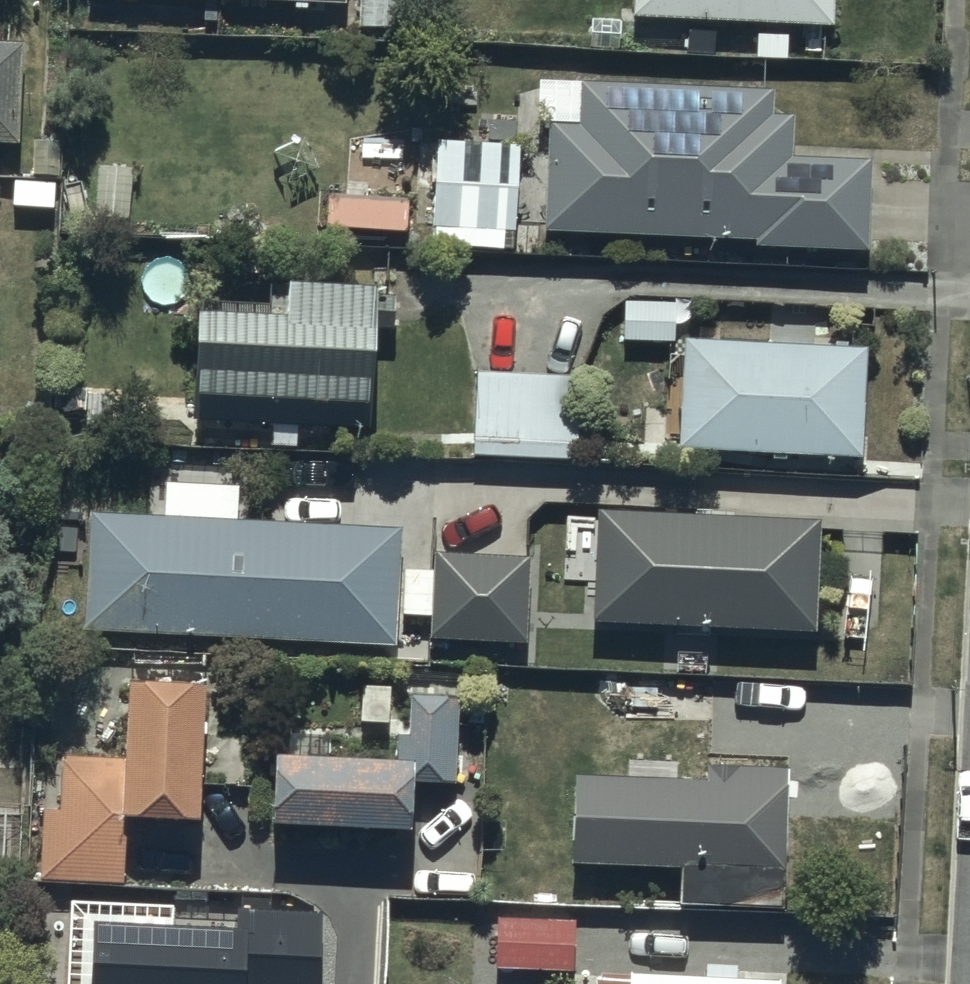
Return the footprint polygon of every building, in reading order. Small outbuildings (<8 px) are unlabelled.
[(212,20),(240,21),(240,0),(212,0),(212,20)] [(365,25),(411,26),(411,0),(365,0),(365,25)] [(638,13),(836,22),(837,0),(638,0),(638,13)] [(16,139),(22,34),(0,33),(0,138),(16,139)] [(769,88),(581,83),(579,126),(546,125),(543,230),(859,238),(862,161),(796,159),(798,112),(769,111),(769,88)] [(512,138),(438,136),(435,242),(509,243),(512,138)] [(135,164),(100,163),(99,216),(134,216),(135,164)] [(289,309),(203,306),(199,417),(372,424),(377,280),(290,277),(289,309)] [(676,337),(676,301),(626,301),(626,337),(676,337)] [(867,346),(688,340),(684,446),(863,452),(867,346)] [(477,366),(477,373),(476,452),(584,454),(585,368),(477,366)] [(402,613),(402,563),(403,525),(239,518),(240,483),(170,480),(169,512),(92,509),(90,629),(401,642),(402,613)] [(823,511),(600,505),(597,617),(820,624),(823,511)] [(402,563),(402,613),(435,614),(434,636),(533,640),(537,555),(438,551),(437,565),(402,563)] [(67,806),(44,806),(43,877),(126,878),(127,813),(205,814),(206,676),(132,675),(131,755),(68,754),(67,806)] [(395,755),(279,752),(277,820),(414,824),(415,779),(457,780),(460,695),(410,693),(408,734),(396,734),(395,755)] [(709,772),(578,771),(577,861),(686,862),(686,901),(788,902),(789,763),(710,762),(709,772)] [(242,913),(238,983),(316,983),(320,917),(242,913)] [(574,918),(498,921),(500,970),(575,968),(574,918)] [(99,921),(97,983),(226,983),(228,923),(99,921)]
